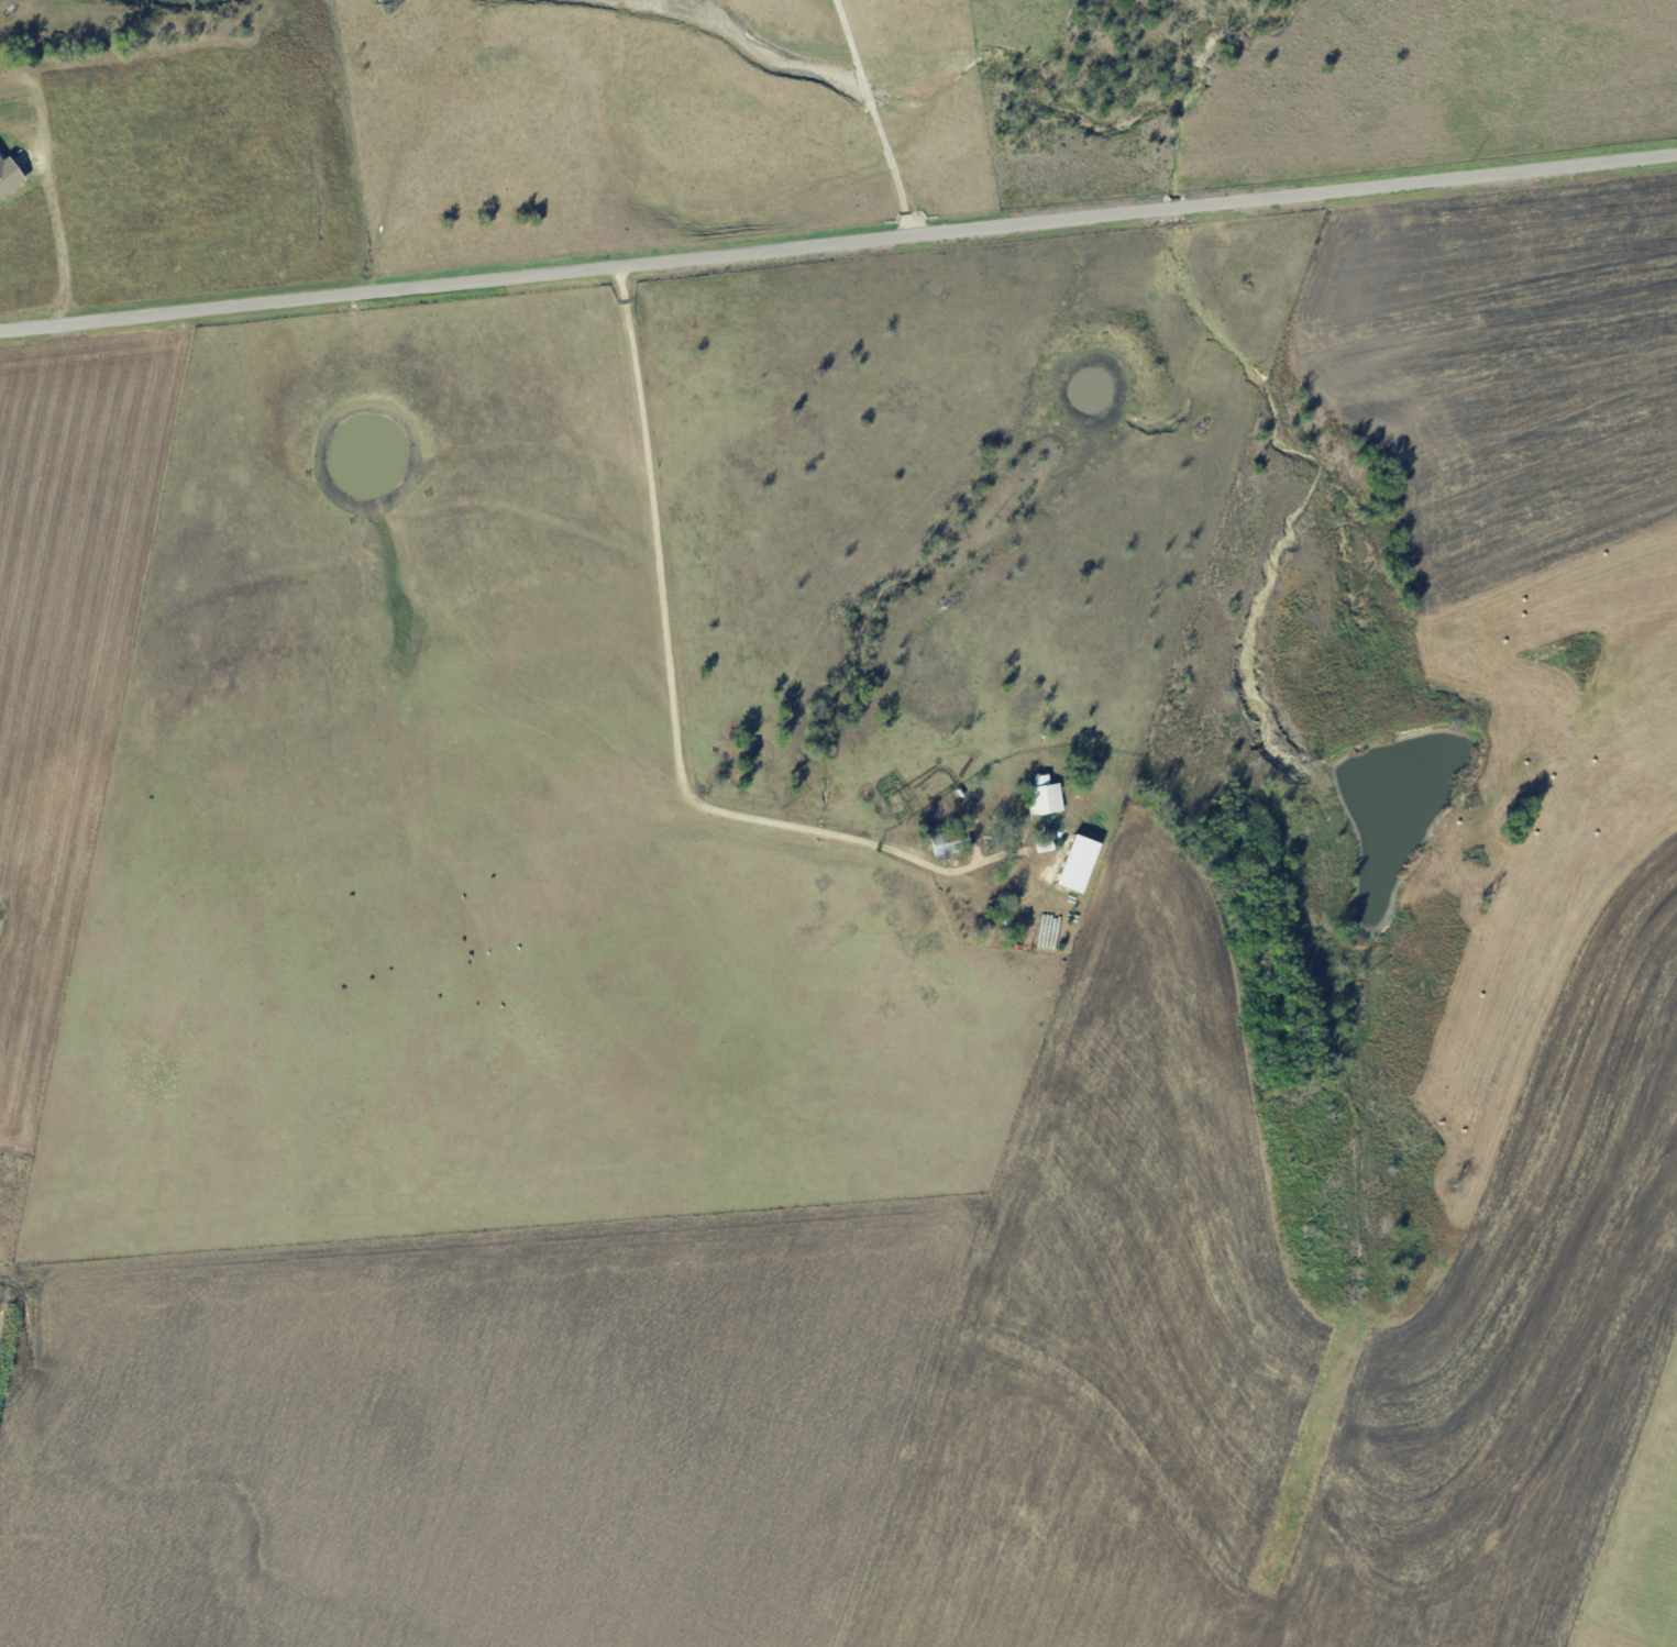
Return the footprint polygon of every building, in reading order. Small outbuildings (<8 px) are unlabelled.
[(1093,843),(1068,834),(1050,884),(1075,893),(1093,843)]
